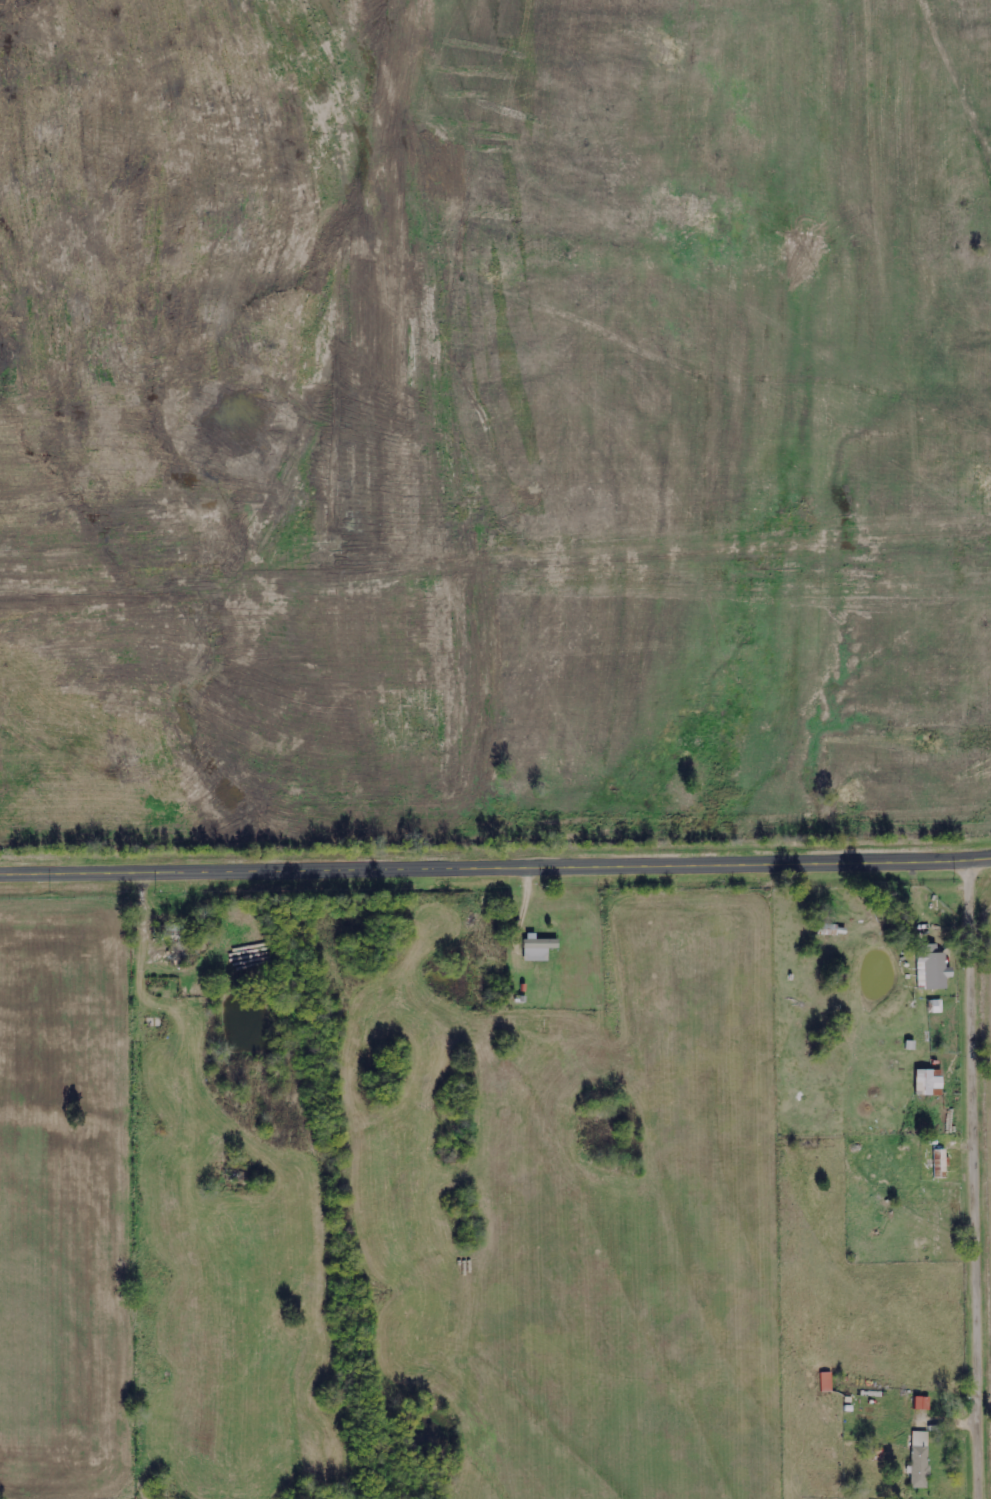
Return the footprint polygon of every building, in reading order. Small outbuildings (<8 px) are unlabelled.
[(820,935),(839,937),(840,926),(822,923),(820,935)] [(539,940),(539,934),(527,934),(528,962),(551,962),(551,950),(562,949),(562,940),(539,940)] [(950,988),(949,978),(956,978),(956,969),(949,969),(948,952),(941,953),(940,944),(919,945),(921,989),(950,988)] [(931,1014),(945,1013),(944,1001),(930,1001),(931,1014)] [(936,1070),(919,1070),(919,1096),(935,1096),(935,1090),(946,1090),(946,1078),(936,1078),(936,1070)] [(949,1179),(949,1150),(935,1151),(936,1179),(949,1179)] [(930,1433),(914,1433),(915,1489),(931,1489),(930,1433)]
